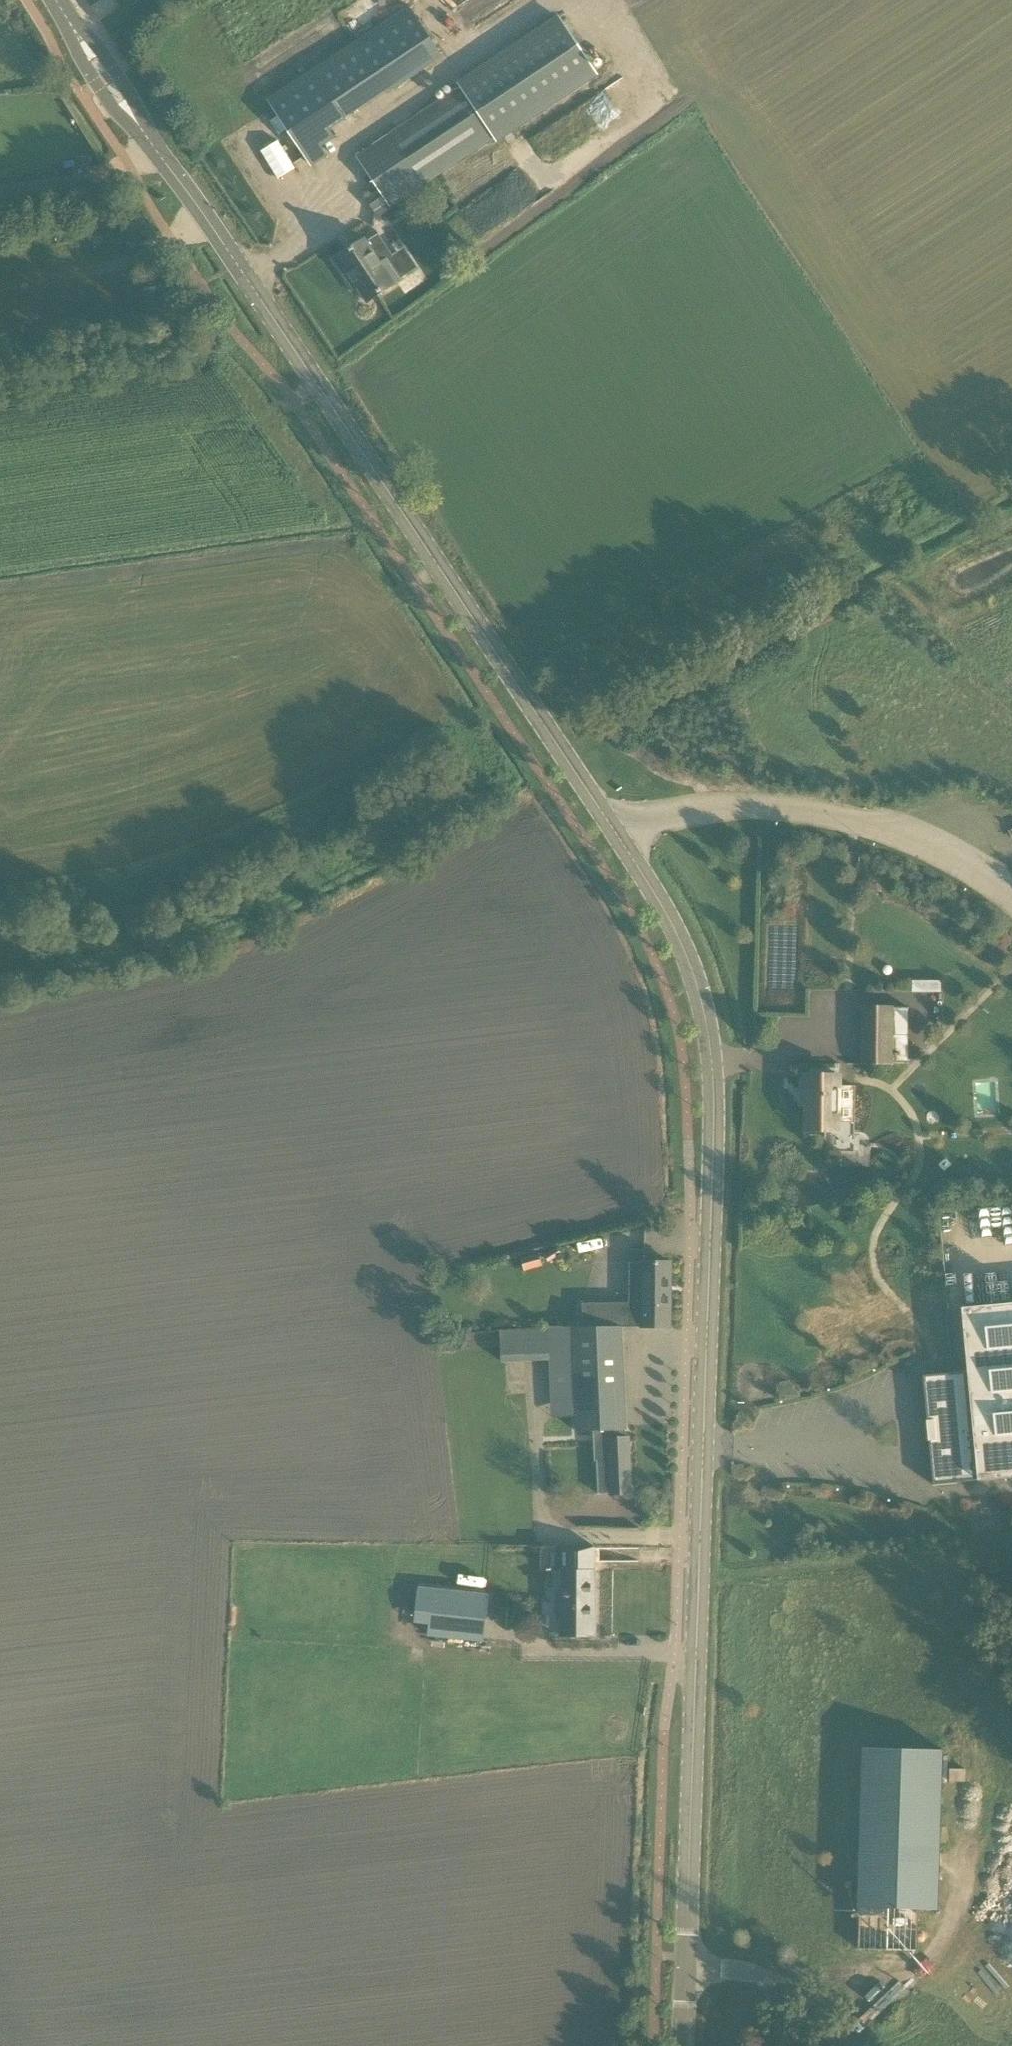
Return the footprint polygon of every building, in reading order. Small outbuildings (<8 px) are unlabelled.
[(141,1),(134,7),(140,15),(148,9),(141,1)] [(354,43),(388,95),(389,94),(386,90),(439,55),(441,59),(442,58),(409,7),(354,43)] [(494,140),(596,73),(560,19),(459,86),(460,88),(357,157),(378,192),(373,195),(381,207),(387,203),(390,207),(493,138),(494,140)] [(268,100),(311,166),(326,156),(283,90),(268,100)] [(260,149),(275,179),(294,170),(279,140),(260,149)] [(446,218),(463,245),(496,224),(479,197),(446,218)] [(365,240),(335,260),(349,282),(353,280),(367,302),(395,285),(406,277),(378,234),(366,242),(365,240)] [(891,1064),(892,1008),(863,1008),(863,1064),(891,1064)] [(808,1096),(807,1131),(841,1131),(841,1075),(803,1075),(803,1095),(808,1096)] [(544,1255),(549,1262),(561,1254),(556,1247),(544,1255)] [(521,1259),(524,1270),(542,1264),(539,1253),(521,1259)] [(633,1316),(641,1316),(640,1327),(671,1327),(672,1263),(630,1263),(629,1288),(634,1288),(633,1316)] [(621,1303),(582,1304),(583,1328),(597,1327),(622,1327),(621,1303)] [(923,1377),(928,1422),(933,1421),(934,1440),(929,1441),(934,1485),(1011,1478),(1011,1303),(962,1308),(968,1372),(923,1377)] [(583,1328),(575,1328),(579,1433),(606,1432),(624,1432),(624,1430),(626,1430),(622,1327),(597,1327),(583,1328)] [(607,1461),(597,1461),(599,1495),(610,1494),(610,1495),(631,1494),(629,1438),(624,1438),(624,1432),(606,1432),(607,1461)] [(557,1591),(556,1620),(561,1620),(561,1636),(594,1636),(594,1572),(594,1571),(595,1546),(558,1546),(558,1572),(561,1572),(561,1592),(557,1591)] [(417,1590),(414,1623),(429,1625),(427,1637),(484,1644),(489,1597),(418,1590),(417,1590)] [(934,1910),(938,1748),(858,1746),(853,1949),(915,1950),(916,1909),(934,1910)]
